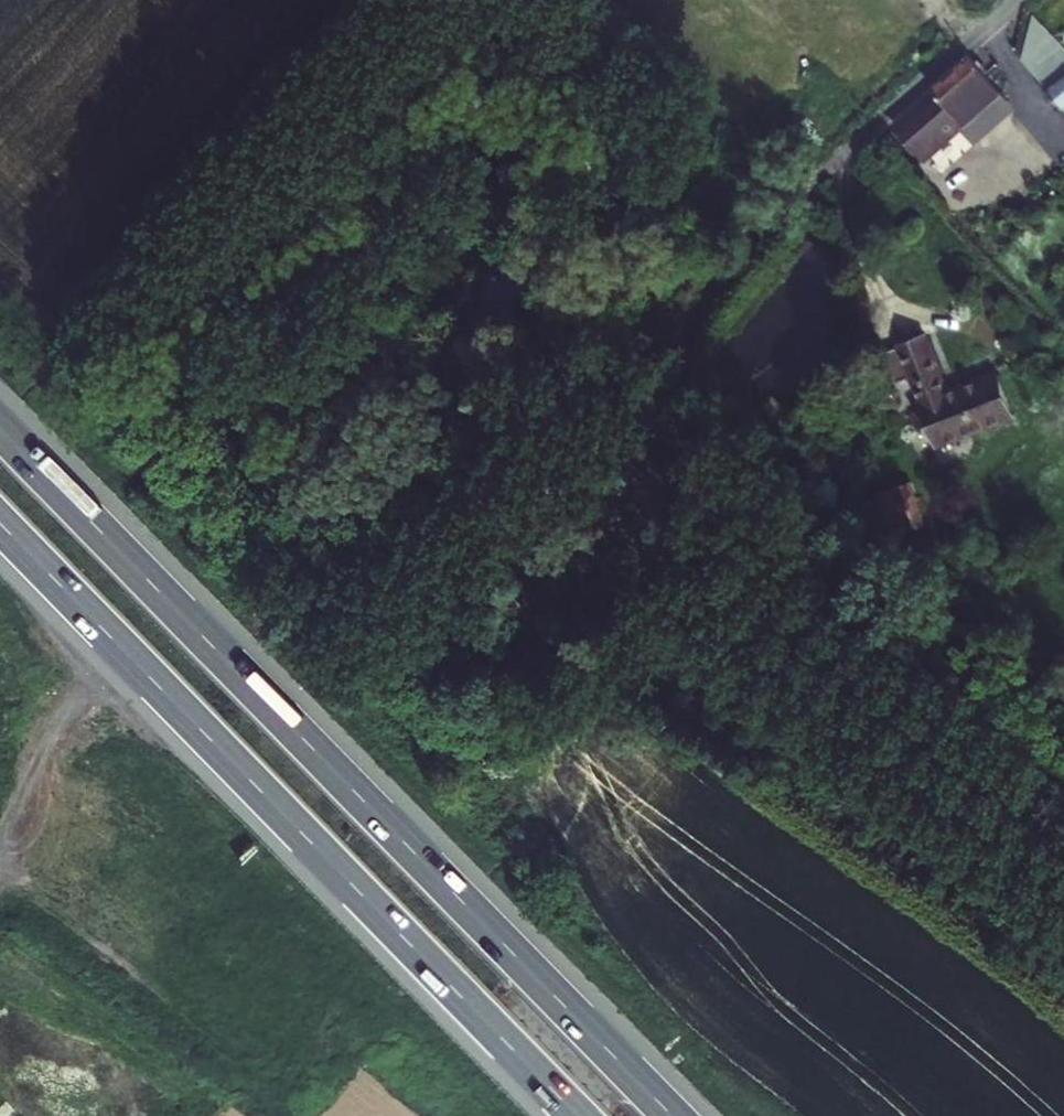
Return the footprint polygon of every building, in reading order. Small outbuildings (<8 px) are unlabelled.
[(1034,19),(1023,61),(1063,111),(1063,53),(1034,19)] [(966,64),(893,132),(933,173),(944,163),(937,156),(1000,103),(966,64)] [(911,399),(931,441),(998,413),(979,368),(938,387),(913,333),(877,349),(890,381),(908,374),(917,396),(911,399)]
